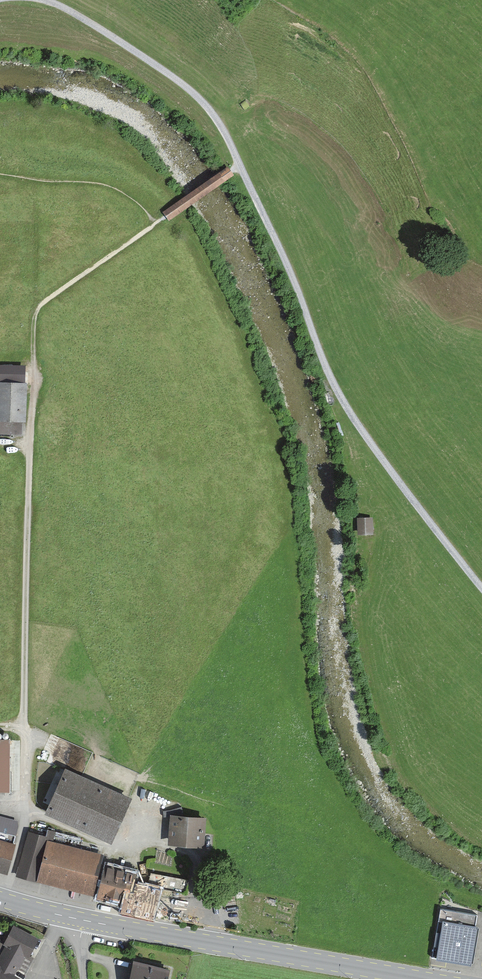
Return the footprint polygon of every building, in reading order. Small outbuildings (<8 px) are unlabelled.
[(10,420),(20,420),(21,385),(0,384),(0,419),(10,420)] [(0,419),(0,433),(10,433),(10,420),(0,419)] [(357,520),(358,533),(369,532),(368,519),(357,520)] [(21,785),(21,766),(12,766),(12,785),(21,785)] [(111,834),(126,798),(86,780),(83,786),(62,776),(47,811),(96,833),(98,828),(111,834)] [(169,840),(200,842),(202,819),(170,816),(169,840)] [(18,821),(0,817),(0,831),(15,835),(18,821)] [(15,875),(34,880),(46,838),(27,833),(25,839),(15,875)] [(7,876),(14,849),(17,839),(0,835),(0,874),(7,876)] [(39,874),(91,887),(98,861),(45,847),(39,874)] [(122,906),(120,913),(154,922),(161,888),(132,881),(134,872),(104,865),(95,899),(122,906)] [(477,915),(441,908),(432,959),(446,961),(473,966),(480,926),(475,926),(477,915)] [(26,954),(34,939),(12,927),(4,943),(26,954)] [(26,954),(4,943),(0,941),(0,954),(2,955),(0,960),(0,969),(10,974),(14,967),(23,971),(30,956),(26,954)] [(165,970),(134,962),(134,963),(130,978),(163,978),(165,970)] [(10,974),(0,969),(0,978),(17,978),(10,974)]
